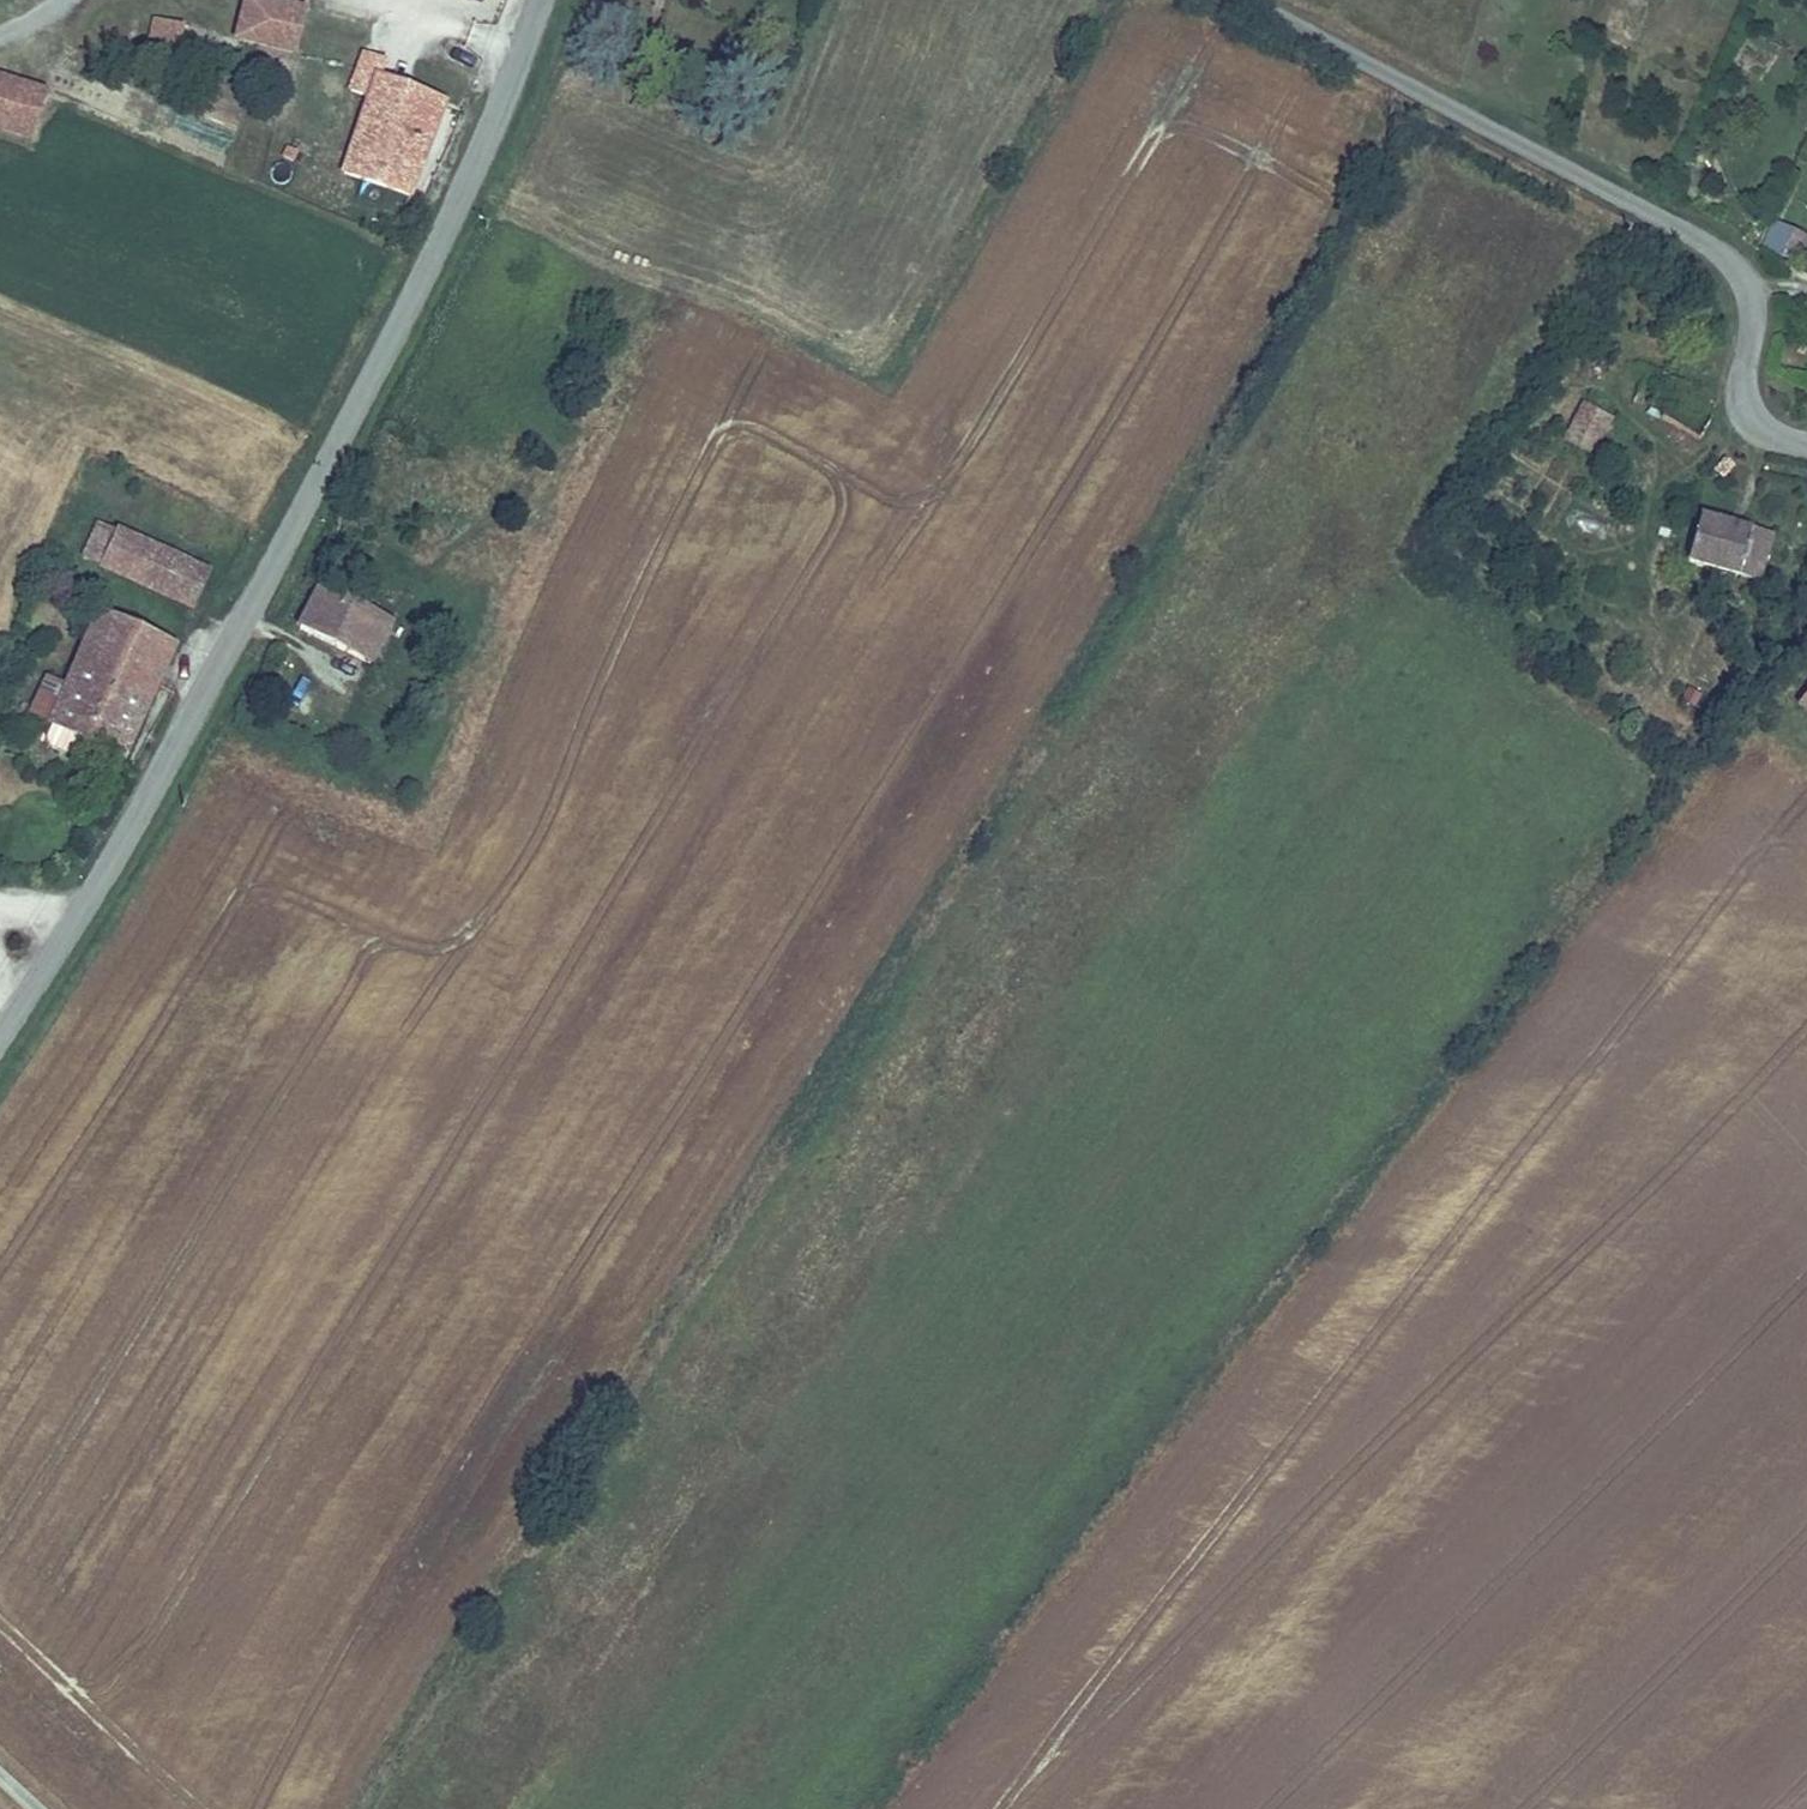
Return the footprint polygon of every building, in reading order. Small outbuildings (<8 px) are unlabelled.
[(252,0),(243,0),(233,40),(291,55),(302,13),(252,0)] [(154,21),(149,47),(177,52),(183,27),(154,21)] [(365,99),(340,173),(414,198),(447,103),(382,78),(385,62),(360,53),(346,92),(365,99)] [(30,147),(50,94),(0,76),(0,137),(30,147)] [(296,153),(286,147),(280,157),(291,163),(296,153)] [(1786,252),(1795,231),(1779,225),(1770,244),(1786,252)] [(1806,246),(1806,236),(1795,231),(1786,252),(1801,259),(1806,246)] [(1590,454),(1609,419),(1585,406),(1566,442),(1590,454)] [(1760,579),(1772,537),(1700,517),(1686,564),(1736,578),(1737,573),(1760,579)] [(206,574),(98,523),(83,555),(191,608),(206,574)] [(1760,579),(1737,573),(1736,578),(1758,585),(1760,579)] [(372,624),(327,602),(306,646),(351,668),(372,624)] [(175,646),(102,610),(50,724),(123,757),(175,646)] [(372,624),(351,668),(376,680),(397,636),(372,624)] [(1798,705),(1806,713),(1806,695),(1798,705)]
